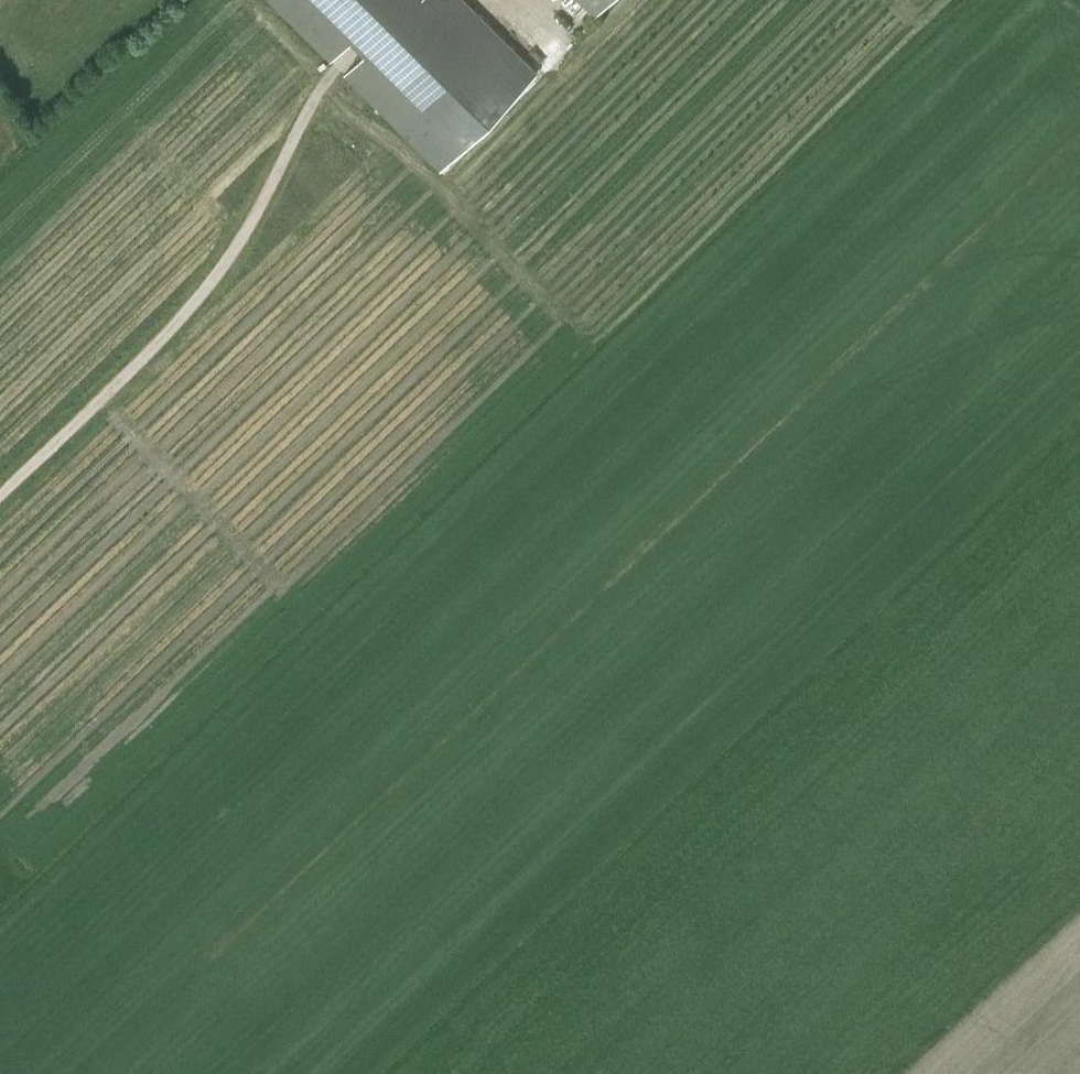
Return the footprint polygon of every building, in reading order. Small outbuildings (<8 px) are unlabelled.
[(330,61),(349,42),(391,0),(268,0),(330,61)] [(465,0),(419,0),(363,55),(343,75),(440,171),(538,73),(465,0)] [(419,0),(391,0),(349,42),(363,55),(419,0)] [(609,0),(577,0),(593,16),(609,0)]
